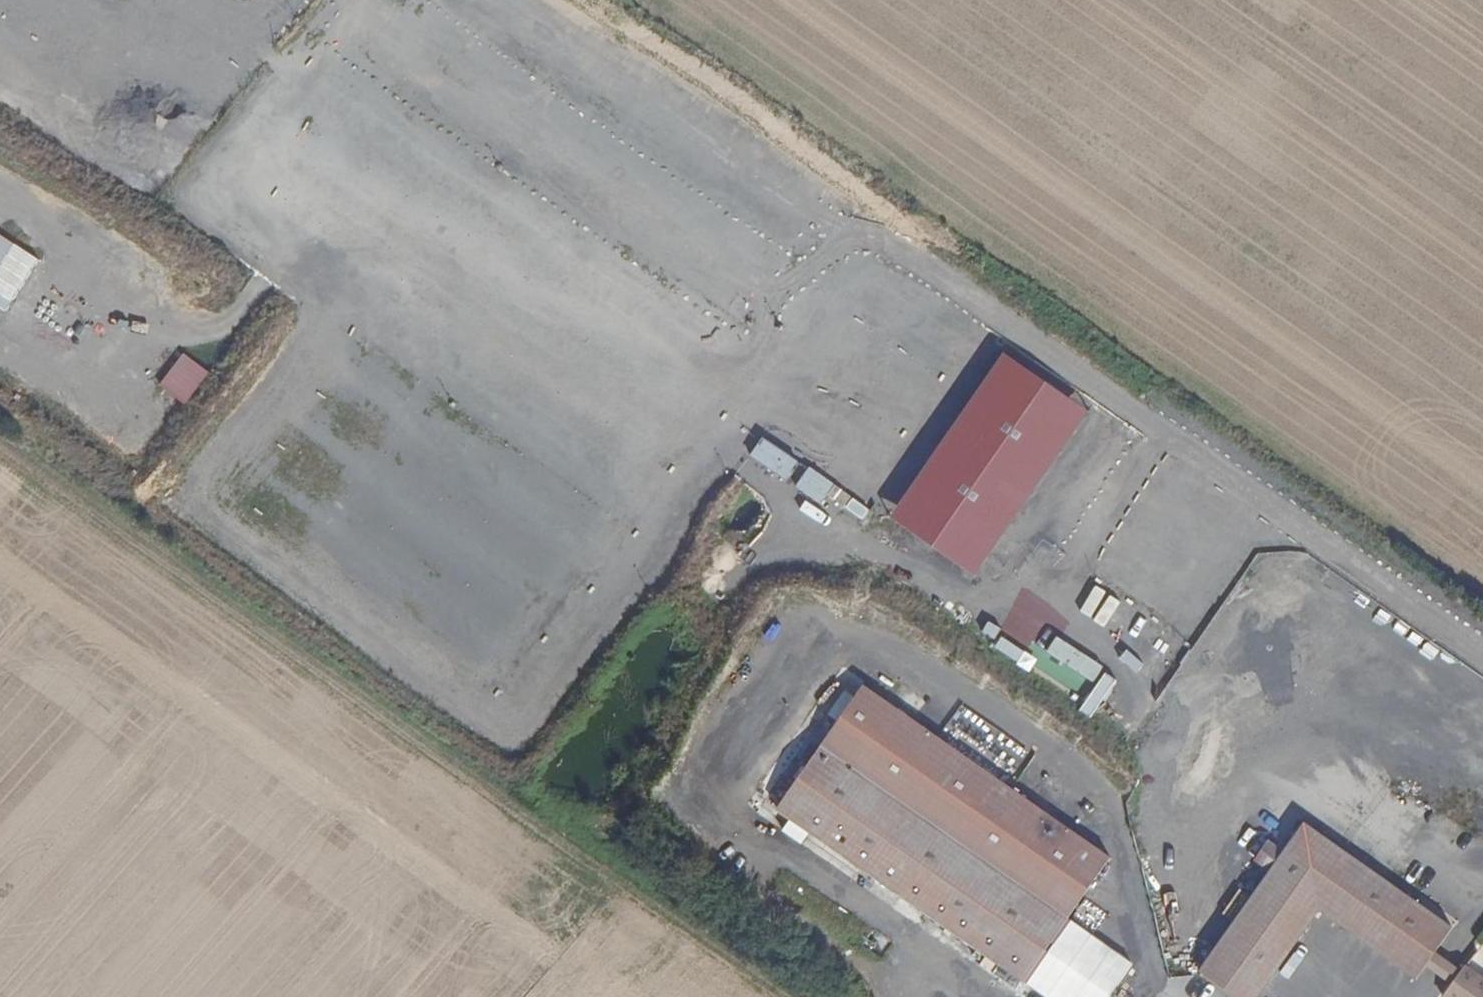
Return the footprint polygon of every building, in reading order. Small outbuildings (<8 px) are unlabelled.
[(185,406),(210,373),(183,353),(158,385),(185,406)] [(1055,638),(1046,655),(1096,682),(1105,665),(1055,638)] [(1112,862),(861,687),(769,818),(1020,993),(1112,862)] [(1307,821),(1204,971),(1241,996),(1260,996),(1322,907),(1422,976),(1457,925),(1307,821)] [(1030,988),(1046,996),(1095,996),(1101,987),(1067,968),(1072,961),(1051,949),(1030,988)] [(1466,958),(1444,990),(1453,996),(1482,996),(1482,971),(1466,958)]
